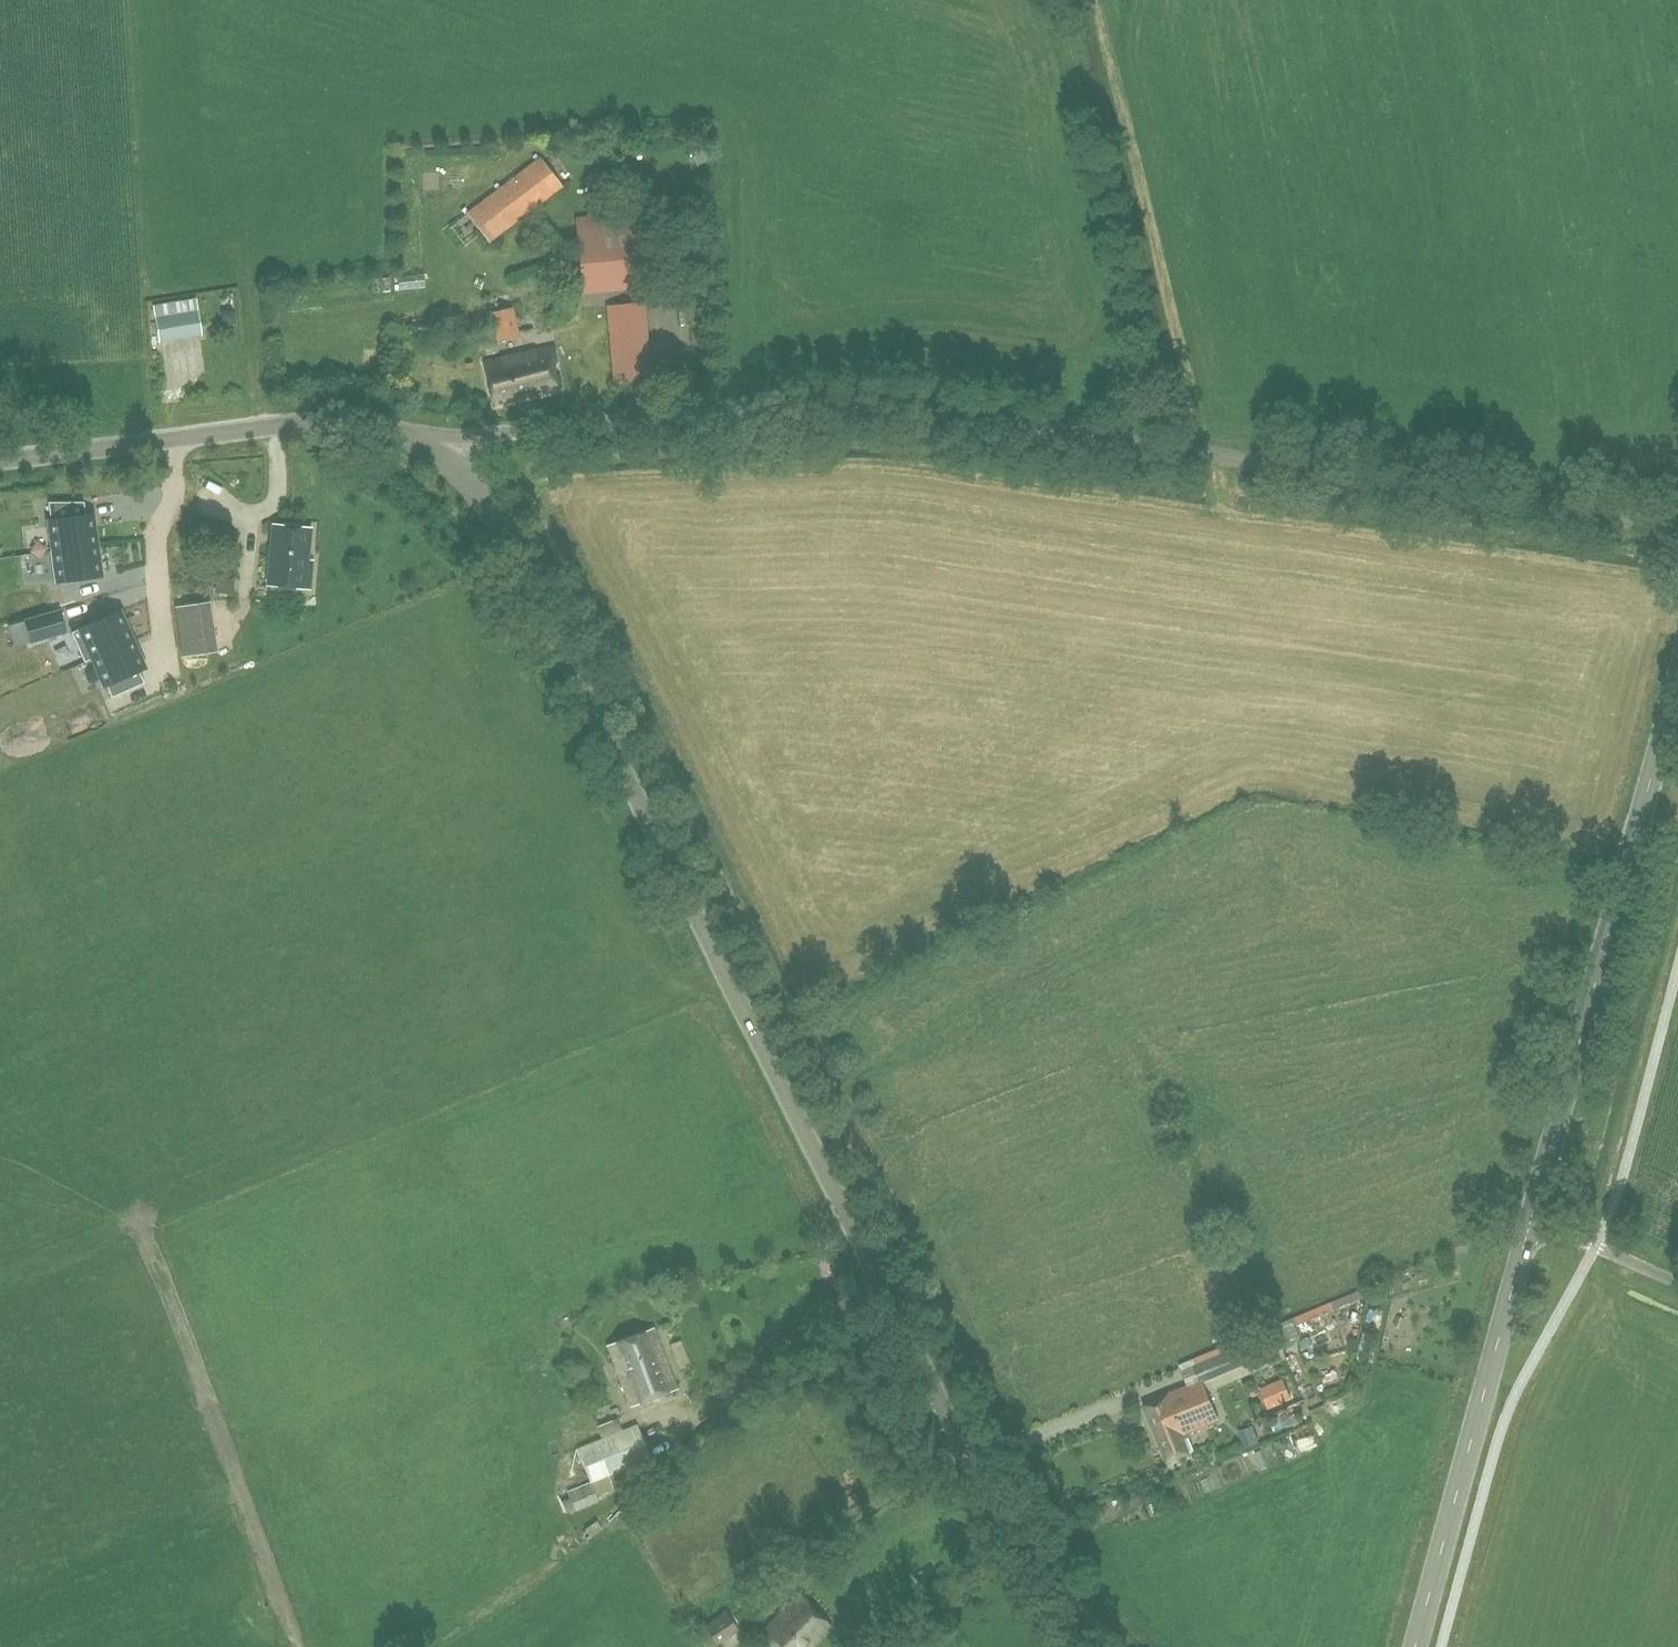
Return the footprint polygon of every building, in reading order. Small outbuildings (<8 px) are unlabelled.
[(700,163),(713,158),(706,140),(693,145),(700,163)] [(488,241),(562,186),(539,158),(466,213),(488,241)] [(582,292),(653,285),(645,210),(574,217),(582,292)] [(155,341),(205,333),(199,299),(149,308),(155,341)] [(614,385),(651,381),(644,302),(606,306),(614,385)] [(496,340),(519,334),(513,306),(490,312),(496,340)] [(550,377),(548,364),(557,362),(554,346),(484,363),(494,407),(562,390),(559,375),(550,377)] [(48,501),(54,550),(55,551),(94,546),(90,515),(85,516),(83,502),(48,501)] [(309,529),(274,525),(268,584),(308,588),(310,561),(306,561),(309,529)] [(55,551),(54,550),(49,551),(54,583),(98,576),(94,546),(55,551)] [(181,607),(185,636),(211,632),(206,603),(181,607)] [(59,610),(25,620),(31,642),(65,632),(59,610)] [(94,657),(93,656),(130,641),(117,612),(71,632),(84,662),(94,657)] [(93,656),(94,657),(111,697),(143,683),(138,671),(142,669),(130,641),(93,656)] [(1194,1365),(1202,1383),(1281,1350),(1274,1333),(1271,1326),(1192,1359),(1194,1365)] [(631,1407),(677,1389),(653,1327),(607,1345),(631,1407)] [(1271,1405),(1294,1397),(1287,1376),(1264,1384),(1271,1405)] [(1216,1416),(1203,1384),(1176,1395),(1175,1392),(1144,1404),(1166,1459),(1192,1449),(1184,1429),(1216,1416)] [(601,1440),(577,1449),(590,1482),(591,1482),(608,1475),(650,1458),(637,1425),(622,1431),(601,1440)] [(590,1482),(567,1492),(569,1498),(574,1509),(575,1511),(598,1502),(596,1495),(591,1482),(590,1482)] [(833,1625),(799,1593),(762,1633),(777,1646),(812,1646),(833,1625)] [(717,1644),(737,1630),(726,1613),(705,1627),(717,1644)]
